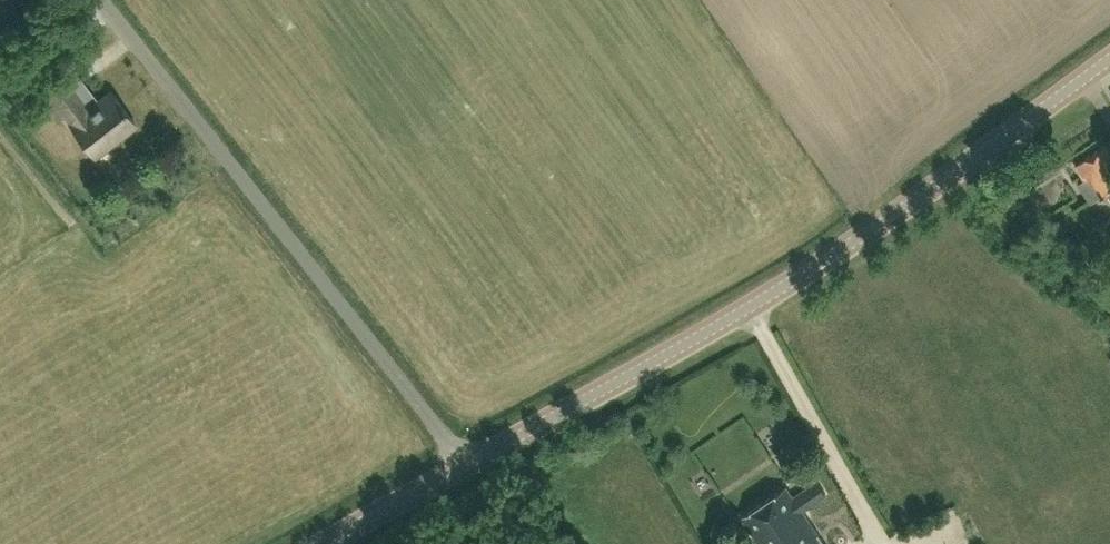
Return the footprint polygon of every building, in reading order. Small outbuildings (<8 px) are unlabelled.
[(16,13),(7,4),(10,0),(0,0),(0,28),(16,13)] [(94,156),(135,124),(109,91),(86,109),(65,81),(44,98),(60,119),(65,116),(70,122),(68,123),(94,156)] [(1105,146),(1075,165),(1084,181),(1078,184),(1090,203),(1109,191),(1109,153),(1105,146)] [(760,543),(825,543),(802,510),(825,494),(817,483),(794,499),(786,487),(742,517),(760,543)]
